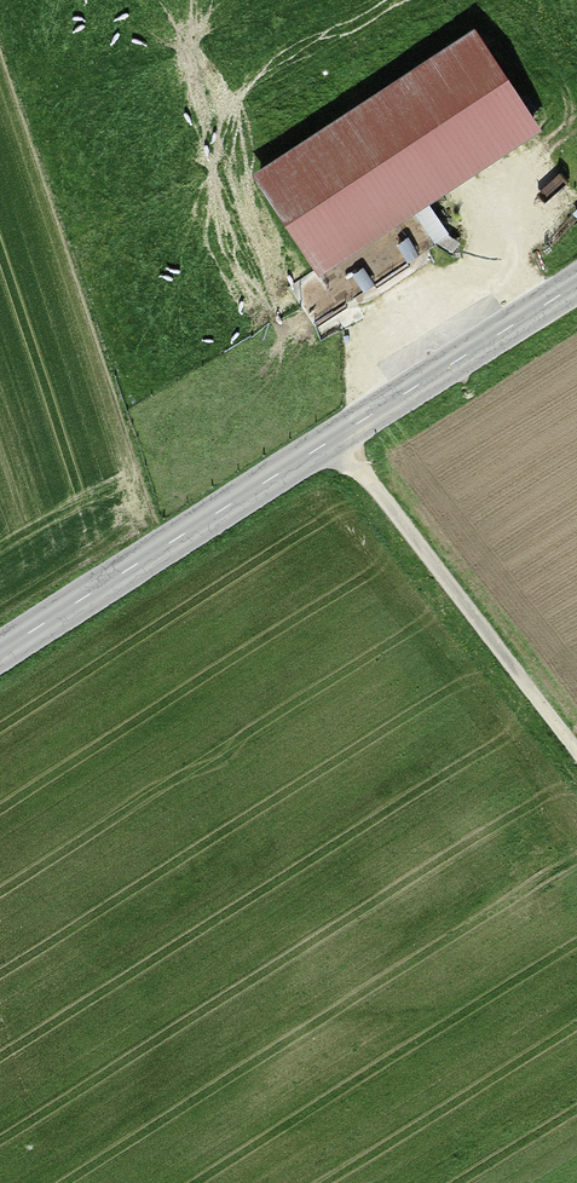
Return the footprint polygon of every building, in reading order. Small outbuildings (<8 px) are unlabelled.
[(475,24),(251,171),(319,273),(415,210),(435,241),(449,232),(428,201),(543,125),(475,24)] [(407,261),(419,254),(408,237),(396,244),(407,261)] [(365,291),(376,284),(364,266),(353,274),(365,291)]
